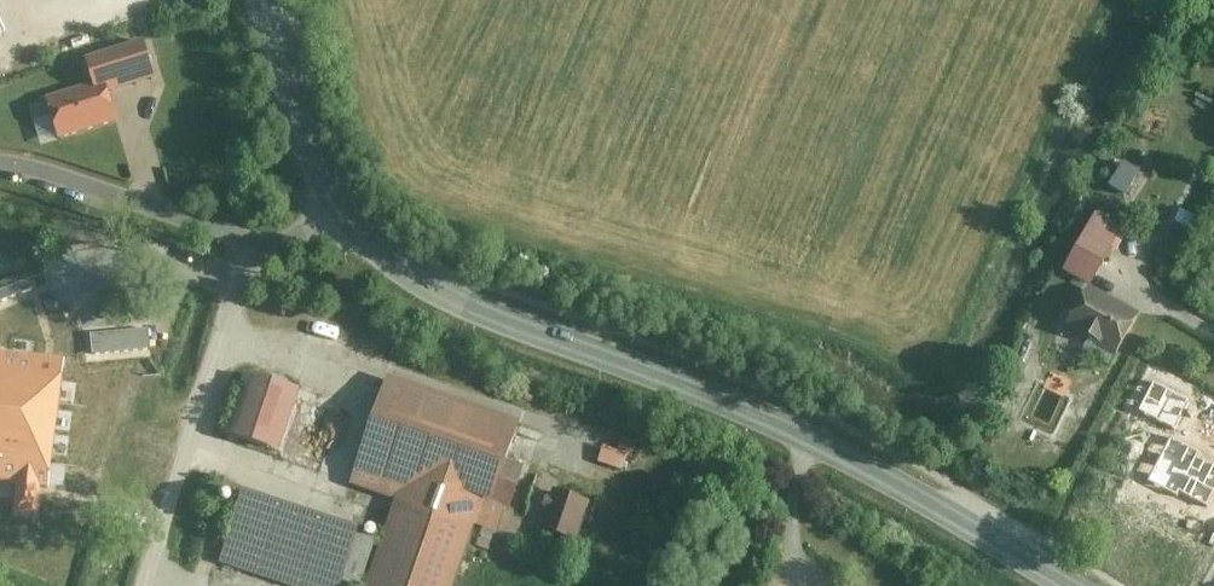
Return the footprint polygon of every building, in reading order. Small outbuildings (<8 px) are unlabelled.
[(136,42),(105,50),(112,77),(143,68),(136,42)] [(114,82),(54,100),(66,140),(126,122),(114,82)] [(45,140),(60,135),(49,101),(34,105),(45,140)] [(1128,169),(1119,198),(1143,206),(1153,177),(1128,169)] [(1179,212),(1162,248),(1182,257),(1199,222),(1179,212)] [(1095,285),(1111,258),(1086,242),(1069,269),(1095,285)] [(1150,325),(1102,299),(1081,337),(1130,363),(1150,325)] [(66,490),(82,364),(0,353),(0,482),(66,490)] [(392,367),(346,492),(397,511),(385,541),(376,538),(378,532),(258,488),(231,560),(300,585),(341,585),(344,576),(370,585),(459,585),(483,523),(512,533),(534,472),(520,467),(537,421),(392,367)] [(239,436),(295,456),(317,395),(260,376),(239,436)] [(1152,383),(1139,410),(1174,426),(1187,400),(1152,383)] [(1213,491),(1213,467),(1157,440),(1140,476),(1207,507),(1213,491)] [(606,446),(603,461),(620,464),(622,449),(606,446)] [(554,533),(584,545),(601,503),(570,491),(554,533)]
